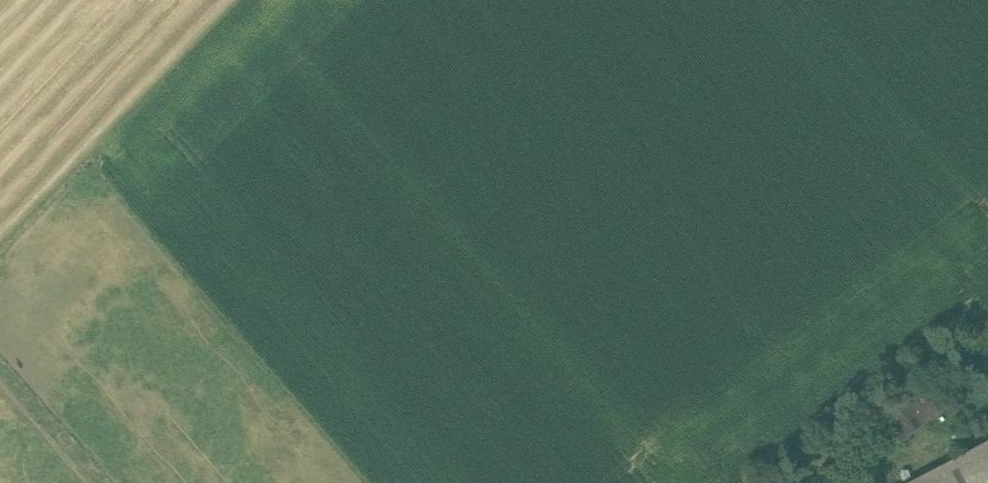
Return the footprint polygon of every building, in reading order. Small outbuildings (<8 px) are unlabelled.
[(923,390),(887,417),(902,437),(938,410),(923,390)] [(912,482),(987,482),(987,441),(912,482)]
